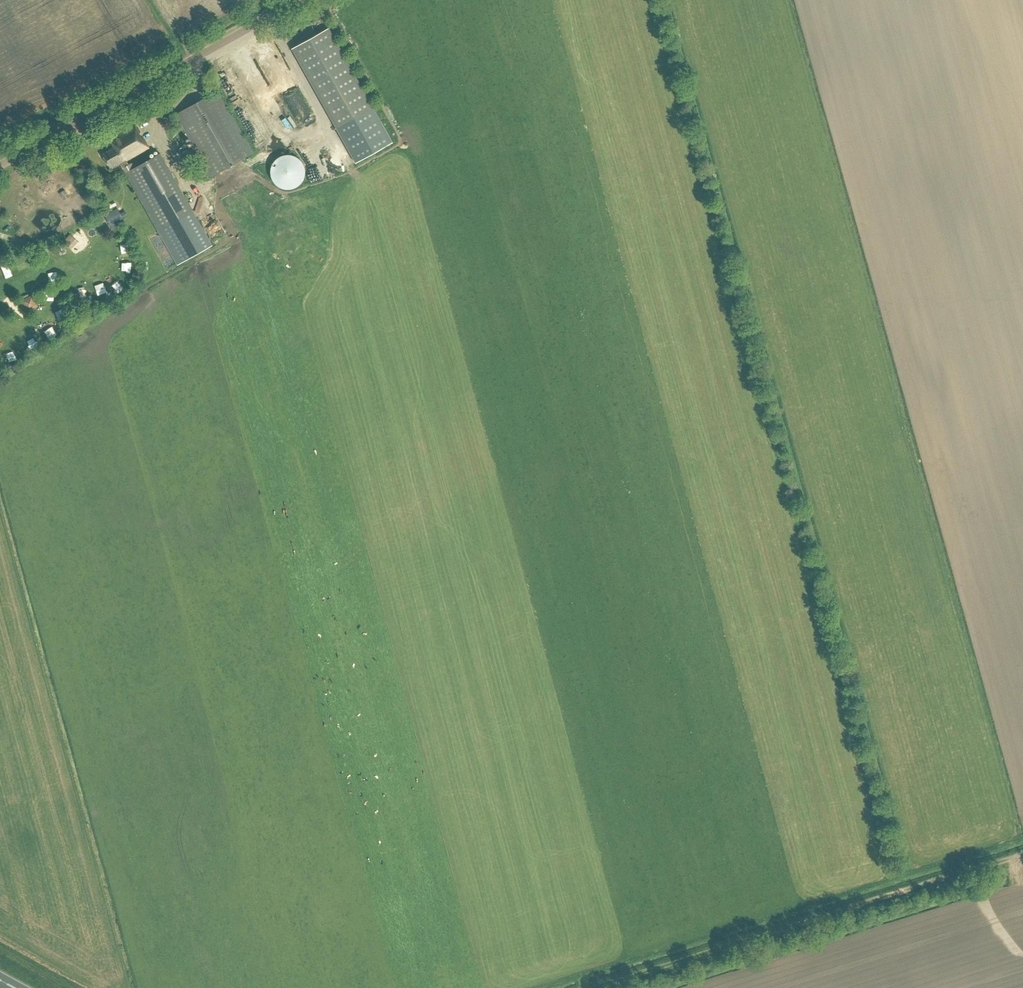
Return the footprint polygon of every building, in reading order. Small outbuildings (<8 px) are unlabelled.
[(393,144),(329,29),(292,50),(356,164),(393,144)] [(242,61),(249,57),(245,49),(238,52),(242,61)] [(254,152),(218,90),(176,114),(194,147),(190,149),(193,154),(197,152),(211,176),(254,152)] [(141,131),(140,130),(136,123),(109,139),(114,147),(104,153),(112,167),(120,162),(126,173),(143,204),(158,230),(178,265),(212,245),(193,210),(161,153),(132,169),(126,159),(149,146),(141,131)] [(269,126),(260,129),(262,137),(271,134),(269,126)] [(188,160),(192,157),(188,149),(183,152),(188,160)] [(277,185),(285,189),(293,189),(300,185),(305,178),(306,169),(303,162),(296,156),(288,155),(280,157),(274,162),(271,170),(272,178),(277,185)] [(107,163),(103,156),(89,163),(93,171),(107,163)] [(117,208),(105,216),(114,230),(126,223),(117,208)] [(96,233),(109,226),(102,214),(89,220),(96,233)] [(62,248),(56,239),(48,244),(54,253),(62,248)] [(22,312),(17,301),(7,306),(11,316),(22,312)]
